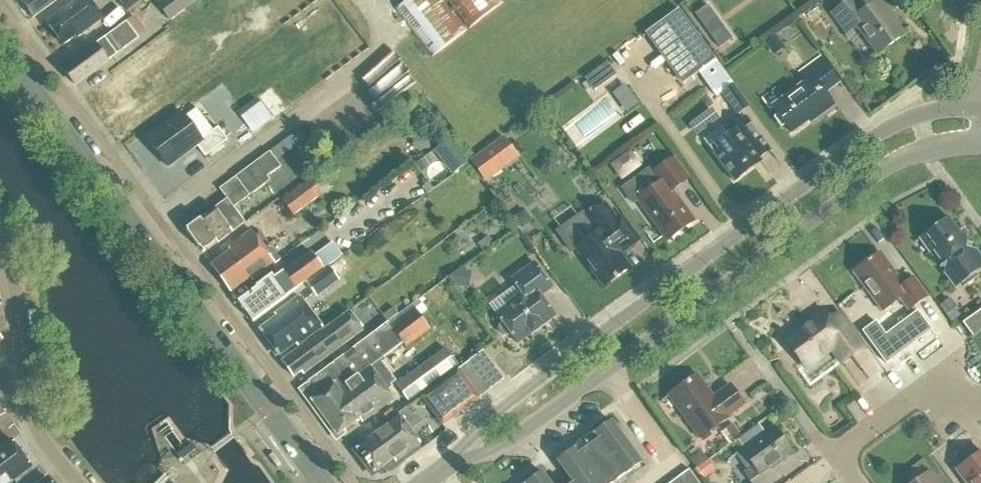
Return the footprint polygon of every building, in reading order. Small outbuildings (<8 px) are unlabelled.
[(21,2),(33,18),(57,0),(24,0),(21,2)] [(77,36),(78,38),(104,19),(90,0),(74,0),(45,21),(63,46),(77,36)] [(126,12),(143,0),(117,0),(126,12)] [(199,0),(174,0),(176,3),(160,15),(167,24),(199,0)] [(443,0),(409,0),(396,10),(432,57),(467,31),(443,0)] [(502,0),(447,0),(470,29),(504,3),(502,0)] [(891,11),(882,0),(877,0),(864,9),(857,0),(849,0),(831,13),(846,34),(856,26),(877,55),(905,34),(889,13),(891,11)] [(696,14),(704,25),(716,16),(708,5),(696,14)] [(714,59),(679,11),(647,34),(682,83),(714,59)] [(127,22),(63,69),(75,85),(139,39),(127,22)] [(712,37),(720,48),(733,39),(725,28),(712,37)] [(773,56),(785,48),(776,36),(764,44),(773,56)] [(816,114),(817,116),(833,104),(824,92),(838,82),(821,58),(801,72),(807,81),(772,106),(791,132),(816,114)] [(585,78),(594,91),(616,75),(607,62),(585,78)] [(415,93),(404,77),(393,85),(404,101),(415,93)] [(750,109),(726,77),(713,87),(721,98),(723,96),(739,118),(750,109)] [(183,114),(148,141),(167,166),(196,145),(205,157),(227,140),(218,128),(202,140),(183,114)] [(727,135),(720,127),(703,140),(734,182),(762,162),(760,158),(771,150),(746,116),(729,129),(731,132),(727,135)] [(227,199),(186,229),(188,231),(187,232),(199,248),(200,247),(203,252),(217,242),(218,243),(246,223),(234,207),(271,180),(268,176),(281,166),(277,161),(306,139),(299,129),(269,151),(269,152),(219,189),(227,199)] [(447,156),(457,149),(451,139),(440,146),(447,156)] [(492,173),(515,157),(503,140),(480,157),(492,173)] [(689,178),(674,157),(652,173),(649,169),(621,189),(633,206),(638,202),(667,241),(695,221),(673,190),(689,178)] [(311,180),(282,201),(293,217),(322,196),(311,180)] [(615,219),(605,205),(560,237),(571,253),(577,249),(605,287),(630,268),(621,256),(640,242),(621,215),(615,219)] [(521,229),(532,221),(524,210),(513,218),(521,229)] [(922,237),(939,261),(939,268),(946,269),(943,273),(955,289),(980,270),(980,255),(978,250),(967,248),(970,241),(961,239),(957,234),(960,231),(949,217),(922,237)] [(250,279),(251,280),(279,259),(260,234),(256,237),(252,231),(228,249),(230,251),(211,265),(231,292),(250,279)] [(321,233),(307,241),(314,251),(327,243),(321,233)] [(483,251),(492,244),(487,237),(478,245),(483,251)] [(342,256),(332,243),(314,256),(324,269),(328,266),(342,256)] [(305,283),(324,269),(314,256),(310,251),(280,273),(281,273),(274,279),(271,275),(256,286),(257,288),(238,302),(253,322),(295,291),(295,290),(305,283)] [(883,312),(901,299),(910,311),(928,298),(913,278),(904,285),(880,252),(854,272),(883,312)] [(541,296),(553,288),(534,262),(511,279),(522,294),(495,313),(503,323),(500,326),(499,330),(503,335),(507,336),(510,334),(517,344),(531,334),(532,336),(544,327),(543,325),(556,316),(541,296)] [(324,269),(305,283),(317,298),(339,281),(328,266),(324,269)] [(467,285),(471,270),(456,266),(452,282),(467,285)] [(297,342),(320,324),(300,297),(275,316),(276,318),(260,330),(277,353),(295,340),(297,342)] [(955,310),(957,309),(950,299),(939,306),(947,316),(955,310)] [(387,322),(397,315),(392,308),(382,316),(387,322)] [(973,336),(980,330),(980,308),(962,322),(973,336)] [(388,323),(388,322),(307,381),(318,395),(311,400),(337,436),(360,419),(362,423),(394,399),(388,391),(393,388),(391,385),(396,381),(381,360),(403,344),(405,347),(430,329),(420,315),(415,309),(391,327),(388,323)] [(876,318),(862,328),(884,362),(932,331),(918,310),(885,332),(876,318)] [(951,322),(960,316),(955,310),(947,316),(951,322)] [(864,347),(840,314),(831,321),(823,311),(785,339),(807,368),(832,350),(841,363),(864,347)] [(303,375),(364,331),(350,313),(282,362),(293,377),(301,372),(303,375)] [(458,365),(446,348),(395,384),(408,402),(458,365)] [(482,351),(421,397),(442,426),(504,380),(482,351)] [(698,374),(668,395),(700,440),(730,418),(728,417),(745,405),(730,384),(714,396),(698,374)] [(410,430),(419,423),(407,407),(387,421),(389,424),(356,449),(374,473),(392,459),(395,462),(420,443),(410,430)] [(642,462),(611,420),(557,460),(572,479),(566,482),(614,482),(642,462)] [(760,475),(793,451),(774,426),(741,451),(752,466),(743,472),(751,482),(760,475)] [(32,467),(12,440),(0,448),(0,482),(15,482),(13,481),(32,467)] [(177,455),(185,466),(200,454),(193,444),(177,455)] [(956,470),(966,482),(980,482),(980,451),(956,470)] [(704,479),(715,471),(708,461),(697,469),(704,479)] [(678,478),(682,482),(698,482),(689,470),(678,478)] [(526,482),(551,482),(542,471),(526,482)]
